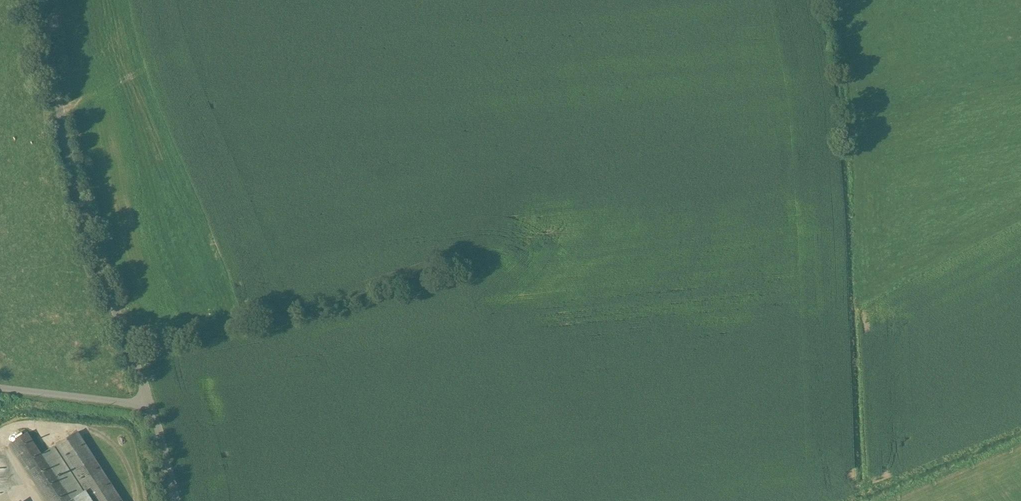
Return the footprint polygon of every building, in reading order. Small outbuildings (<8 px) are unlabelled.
[(77,432),(56,446),(86,491),(92,500),(122,500),(77,432)] [(28,433),(12,443),(50,500),(71,500),(72,500),(42,455),(28,433)] [(12,443),(10,444),(46,500),(50,500),(12,443)] [(42,455),(72,500),(73,499),(83,493),(54,447),(42,455)] [(10,493),(9,470),(0,470),(0,493),(10,493)] [(73,499),(74,500),(92,500),(86,491),(83,493),(73,499)]
